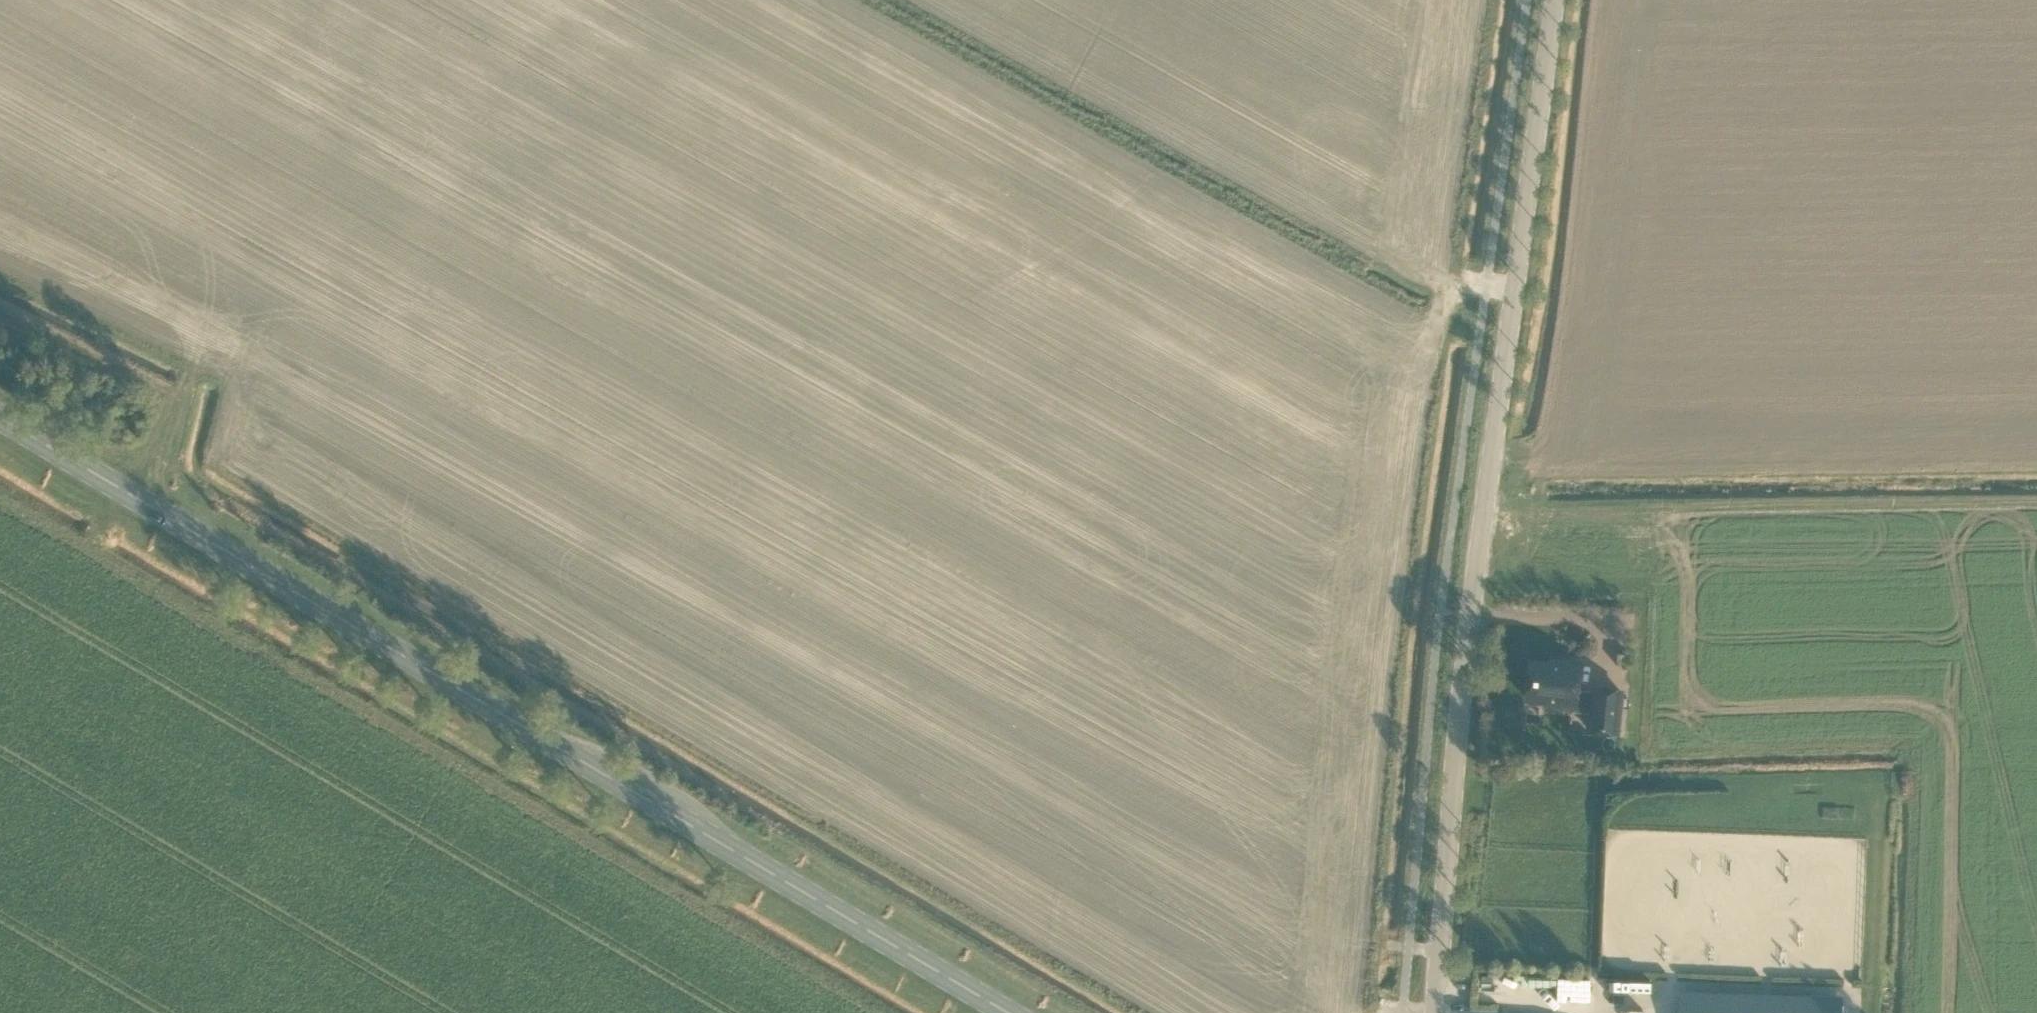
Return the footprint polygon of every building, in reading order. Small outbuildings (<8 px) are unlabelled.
[(1591,712),(1593,690),(1577,689),(1580,663),(1560,661),(1560,665),(1531,662),(1527,698),(1556,701),(1556,706),(1575,708),(1575,711),(1591,712)] [(1593,690),(1591,712),(1589,729),(1617,732),(1621,692),(1593,689),(1593,690)] [(1843,1000),(1681,995),(1681,1012),(1842,1012),(1843,1000)]
